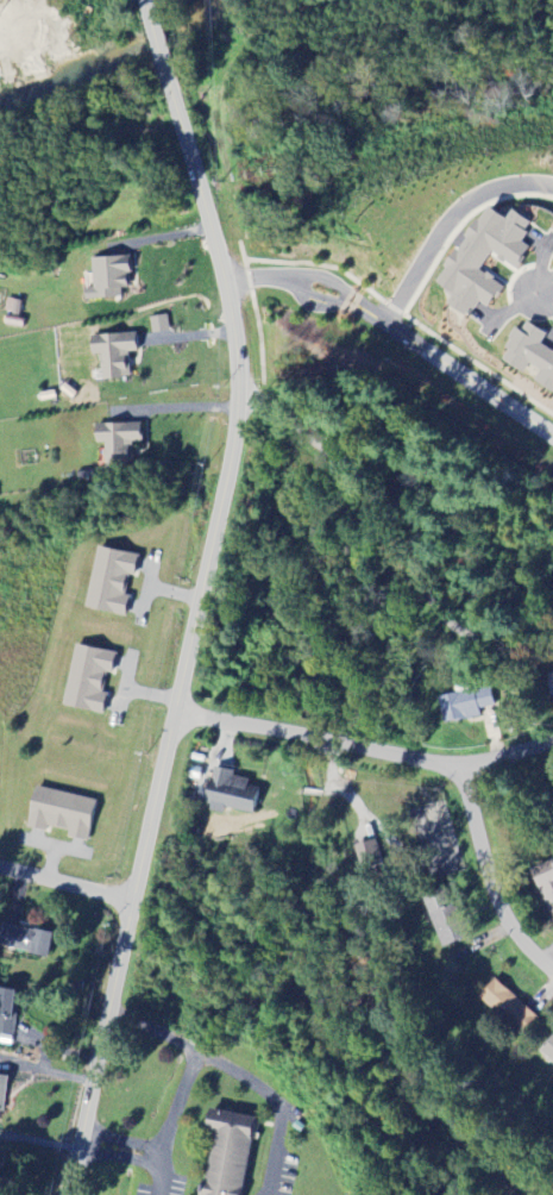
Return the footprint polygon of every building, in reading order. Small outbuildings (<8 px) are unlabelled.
[(432,285),(449,296),(442,306),(464,319),(475,302),(487,310),(501,286),(477,271),(487,255),(514,272),(528,248),(519,243),(531,224),(509,211),(504,220),(481,206),(432,285)] [(89,259),(90,289),(81,290),(82,300),(119,299),(119,289),(127,289),(126,258),(89,259)] [(150,334),(167,333),(165,316),(148,318),(150,334)] [(520,375),(525,366),(536,372),(530,383),(552,396),(552,351),(552,353),(537,345),(543,335),(523,323),(518,333),(513,330),(496,361),(520,375)] [(88,336),(89,356),(98,356),(99,381),(127,380),(126,353),(136,353),(136,334),(88,336)] [(92,426),(93,445),(102,444),(103,470),(130,470),(129,444),(140,443),(139,424),(92,426)] [(138,556),(94,549),(83,611),(124,618),(128,597),(123,597),(127,576),(134,577),(138,556)] [(60,706),(102,714),(106,695),(100,694),(104,673),(110,674),(115,653),(72,645),(60,706)] [(442,723),(494,717),(491,690),(439,697),(442,723)] [(221,812),(251,813),(253,788),(246,788),(246,779),(230,778),(231,770),(207,769),(205,813),(221,814),(221,812)] [(85,842),(92,799),(31,788),(24,828),(44,832),(45,827),(66,831),(64,838),(85,842)] [(531,868),(546,920),(552,918),(552,862),(531,868)] [(459,941),(445,892),(423,899),(438,947),(459,941)] [(0,925),(0,949),(46,957),(50,933),(0,925)] [(519,1036),(535,1018),(493,979),(477,997),(519,1036)] [(11,1037),(14,990),(0,990),(0,1036),(11,1037)] [(552,1069),(552,1034),(536,1053),(552,1069)] [(257,1116),(241,1194),(202,1194),(215,1130),(207,1128),(212,1107),(257,1116)]
